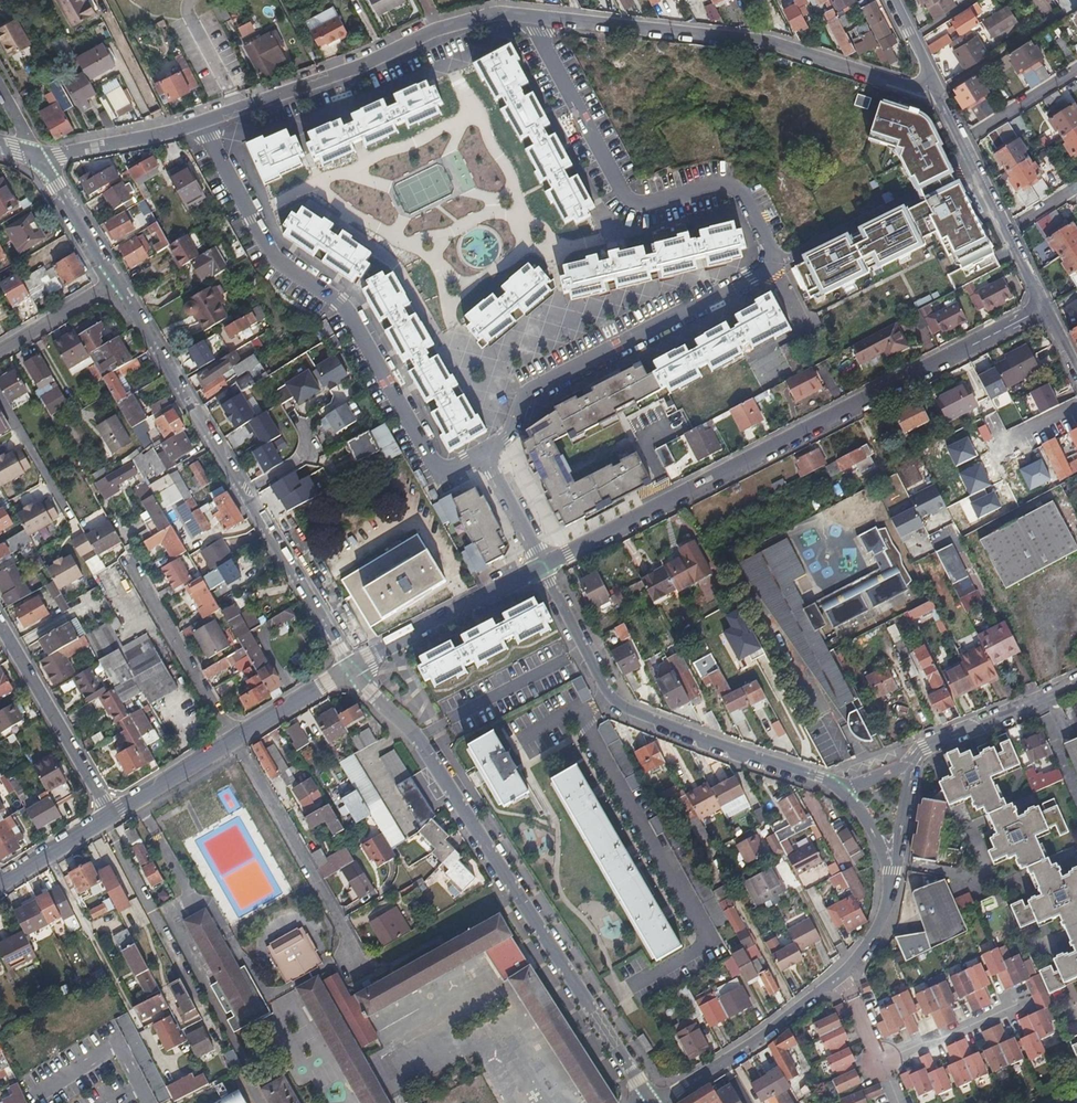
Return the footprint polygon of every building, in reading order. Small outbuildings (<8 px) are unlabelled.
[(80,0),(54,0),(70,25),(92,12),(86,2),(83,4),(80,0)] [(220,23),(229,18),(219,0),(207,0),(220,23)] [(376,12),(399,0),(369,0),(376,12)] [(625,9),(634,4),(632,0),(621,0),(625,9)] [(657,16),(666,12),(659,0),(648,0),(657,16)] [(762,14),(767,11),(762,0),(748,0),(757,16),(762,14)] [(803,6),(807,4),(805,0),(794,0),(795,3),(783,10),(794,30),(806,24),(798,9),(803,6)] [(854,0),(832,0),(838,11),(843,8),(849,5),(855,2),(854,0)] [(874,1),(874,0),(859,0),(856,1),(860,8),(874,1)] [(882,50),(890,46),(898,42),(893,31),(891,33),(874,1),(860,8),(882,50)] [(713,2),(703,6),(709,22),(719,18),(713,2)] [(962,35),(969,30),(980,23),(976,16),(983,12),(976,2),(969,6),(970,8),(952,19),(962,35)] [(1007,5),(980,21),(990,38),(1017,22),(1007,5)] [(855,51),(840,24),(836,15),(833,9),(827,11),(830,19),(829,20),(847,55),(855,51)] [(836,15),(840,24),(848,20),(843,11),(836,15)] [(324,21),(333,37),(344,31),(335,14),(324,21)] [(852,22),(856,30),(860,38),(856,40),(858,43),(856,44),(860,52),(877,44),(863,17),(852,22)] [(0,27),(0,40),(9,54),(29,43),(14,18),(0,27)] [(247,21),(237,27),(242,35),(252,29),(247,21)] [(324,42),(333,37),(324,21),(308,29),(316,44),(323,41),(324,42)] [(275,28),(270,31),(278,47),(283,44),(275,28)] [(975,38),(969,30),(962,35),(956,39),(952,41),(957,49),(954,51),(966,70),(989,55),(977,37),(975,38)] [(278,47),(270,31),(243,45),(261,76),(277,67),(273,62),(283,56),(278,47)] [(75,57),(66,41),(61,33),(50,40),(59,56),(64,54),(71,67),(78,63),(75,57)] [(932,54),(952,41),(956,39),(952,34),(949,36),(948,35),(929,47),(932,54)] [(1054,43),(1059,51),(1064,59),(1070,55),(1060,39),(1054,43)] [(1035,87),(1043,82),(1051,77),(1042,63),(1041,64),(1039,61),(1044,57),(1037,46),(1034,48),(1029,41),(1009,53),(1014,60),(1011,61),(1019,74),(1025,70),(1035,87)] [(83,70),(87,78),(115,62),(103,42),(75,57),(78,63),(83,70)] [(503,98),(506,103),(524,94),(524,93),(522,88),(530,83),(518,61),(521,60),(513,44),(475,64),(483,81),(486,80),(497,101),(503,98)] [(873,47),(881,63),(886,61),(878,45),(873,47)] [(153,83),(163,103),(198,85),(188,65),(153,83)] [(95,91),(93,87),(87,78),(83,70),(64,80),(81,109),(89,104),(84,97),(95,91)] [(980,121),(989,116),(997,111),(988,97),(985,99),(983,96),(990,92),(982,80),(979,82),(975,75),(954,88),(959,95),(956,96),(964,108),(970,104),(980,121)] [(43,118),(54,138),(72,127),(62,110),(72,105),(63,89),(57,78),(47,83),(51,90),(45,94),(51,104),(50,105),(54,112),(43,118)] [(400,104),(396,106),(403,122),(407,120),(410,127),(419,123),(422,123),(443,113),(440,105),(445,103),(438,86),(433,88),(430,82),(421,85),(420,85),(396,95),(400,104)] [(98,97),(106,110),(110,118),(116,114),(112,108),(127,100),(119,86),(98,97)] [(1075,105),(1069,109),(1058,91),(1044,100),(1055,117),(1049,122),(1056,132),(1058,130),(1067,144),(1064,146),(1072,157),(1076,153),(1076,108),(1075,105)] [(524,94),(506,103),(509,108),(502,111),(507,120),(510,119),(522,142),(532,136),(534,141),(547,133),(545,129),(552,126),(535,94),(526,99),(524,94)] [(855,105),(868,109),(872,98),(858,94),(855,105)] [(357,122),(352,124),(360,141),(365,139),(369,146),(401,132),(398,124),(403,122),(396,106),(391,108),(387,99),(363,110),(363,112),(354,115),(357,122)] [(112,108),(116,114),(130,106),(127,100),(112,108)] [(927,129),(930,127),(925,118),(920,114),(895,105),(894,108),(880,103),(869,139),(882,140),(881,143),(903,150),(901,158),(916,189),(919,187),(949,172),(944,161),(942,161),(935,147),(939,145),(937,141),(930,141),(930,134),(929,134),(927,129)] [(39,111),(43,118),(54,112),(50,105),(39,111)] [(106,127),(115,125),(110,118),(106,110),(99,114),(106,127)] [(802,135),(799,130),(791,116),(782,121),(792,141),(802,135)] [(360,141),(352,124),(348,126),(345,119),(336,123),(334,123),(310,133),(314,141),(309,144),(316,159),(322,157),(326,165),(335,161),(335,162),(358,151),(355,143),(360,141)] [(1010,181),(1015,189),(1021,198),(1028,208),(1047,196),(1036,179),(1043,175),(1032,157),(1029,159),(1024,151),(1026,150),(1009,122),(988,135),(997,149),(998,149),(1001,152),(994,156),(1001,166),(1003,164),(1013,178),(1010,180),(1010,181)] [(302,158),(307,155),(299,136),(293,138),(290,130),(267,139),(266,138),(249,145),(266,184),(283,177),(282,174),(304,164),(302,158)] [(547,133),(534,141),(537,146),(527,151),(538,172),(536,174),(541,183),(547,180),(550,185),(568,176),(565,171),(574,166),(556,135),(550,139),(547,133)] [(154,157),(129,170),(132,175),(145,198),(151,195),(141,178),(159,166),(154,157)] [(90,194),(121,178),(115,167),(97,176),(94,172),(82,178),(90,194)] [(190,169),(172,179),(186,204),(204,193),(190,169)] [(919,187),(926,202),(934,198),(933,197),(945,191),(946,193),(957,188),(949,172),(919,187)] [(568,176),(550,185),(553,190),(546,193),(552,204),(555,203),(566,223),(574,219),(577,223),(591,215),(589,211),(596,207),(579,177),(571,181),(568,176)] [(0,179),(0,216),(18,205),(2,178),(0,179)] [(122,182),(103,194),(113,211),(127,204),(129,208),(137,203),(134,198),(133,199),(130,194),(134,192),(130,184),(125,187),(122,182)] [(1000,267),(960,187),(959,186),(957,188),(946,193),(945,191),(933,197),(934,198),(926,202),(908,211),(907,209),(863,231),(865,234),(852,240),(851,237),(807,259),(808,261),(792,269),(801,287),(805,286),(810,297),(823,291),(824,295),(868,273),(867,269),(879,263),(881,267),(925,245),(921,237),(936,230),(949,256),(954,254),(962,269),(948,276),(955,290),(964,286),(972,282),(1000,267)] [(320,248),(324,251),(334,236),(330,233),(334,226),(325,219),(323,221),(303,208),(296,217),(293,214),(284,227),(289,230),(285,236),(315,255),(320,248)] [(1076,235),(1076,228),(1074,223),(1067,227),(1066,226),(1066,225),(1056,210),(1041,220),(1049,233),(1051,232),(1053,236),(1047,240),(1054,250),(1057,248),(1065,261),(1063,263),(1076,286),(1076,235)] [(124,211),(105,222),(116,241),(135,229),(124,211)] [(30,213),(6,227),(20,251),(45,236),(30,213)] [(698,239),(703,258),(707,256),(709,265),(733,259),(733,257),(743,255),(742,247),(747,246),(743,228),(737,229),(734,220),(711,226),(711,227),(701,230),(703,237),(698,239)] [(159,221),(149,227),(153,234),(157,231),(161,240),(154,245),(158,251),(170,244),(172,243),(159,221)] [(697,259),(703,258),(698,239),(698,237),(692,238),(690,231),(688,231),(686,223),(654,231),(659,253),(653,254),(657,270),(663,269),(664,276),(699,267),(697,259)] [(334,236),(324,251),(329,254),(324,261),(353,281),(357,277),(362,279),(370,267),(366,263),(372,254),(352,242),(353,239),(344,232),(339,239),(334,236)] [(176,254),(182,265),(191,259),(199,254),(187,234),(172,243),(170,244),(176,254)] [(132,266),(150,255),(138,236),(120,247),(132,266)] [(248,255),(241,242),(229,249),(236,261),(248,255)] [(191,259),(204,280),(226,267),(214,246),(199,254),(191,259)] [(652,271),(657,270),(653,254),(648,256),(645,246),(621,252),(620,249),(610,252),(611,259),(606,261),(611,281),(617,279),(619,287),(654,278),(652,271)] [(73,253),(50,268),(62,287),(85,272),(73,253)] [(173,256),(179,267),(182,265),(176,254),(173,256)] [(606,282),(611,281),(606,261),(601,262),(599,255),(587,257),(588,260),(565,266),(567,276),(563,277),(567,292),(571,291),(573,299),(608,290),(606,282)] [(507,292),(503,296),(514,309),(519,306),(525,313),(544,297),(543,296),(551,289),(547,284),(550,281),(539,267),(535,270),(529,263),(508,279),(509,281),(502,286),(507,292)] [(30,294),(33,300),(47,291),(39,279),(46,274),(41,266),(21,279),(30,294)] [(11,305),(30,294),(21,279),(17,273),(0,284),(0,285),(11,305)] [(388,318),(390,323),(407,314),(404,309),(411,305),(406,295),(407,294),(395,274),(386,278),(383,273),(367,282),(370,287),(363,291),(368,301),(367,302),(380,323),(388,318)] [(260,276),(248,282),(249,284),(255,294),(266,288),(260,276)] [(969,294),(977,309),(984,305),(986,308),(1011,295),(1001,276),(976,290),(969,294)] [(220,302),(228,297),(219,282),(211,287),(220,302)] [(969,294),(976,290),(972,282),(964,286),(969,294)] [(199,310),(201,314),(220,302),(211,287),(210,285),(188,298),(189,301),(186,304),(186,309),(189,312),(191,312),(195,312),(199,310)] [(472,323),(468,326),(479,340),(478,341),(483,347),(484,346),(489,342),(497,336),(498,336),(517,321),(510,313),(514,309),(503,296),(500,299),(494,293),(486,300),(485,299),(465,315),(472,323)] [(735,326),(736,328),(748,351),(774,337),(775,339),(791,331),(771,293),(755,301),(757,305),(735,316),(739,324),(735,326)] [(916,307),(931,300),(929,296),(914,304),(916,307)] [(203,323),(202,324),(205,328),(228,315),(221,303),(220,302),(201,314),(203,323)] [(920,309),(933,334),(941,330),(942,332),(967,319),(957,302),(934,315),(929,305),(920,309)] [(257,321),(252,312),(226,327),(231,336),(257,321)] [(407,314),(390,323),(393,328),(385,333),(397,354),(399,355),(403,363),(410,359),(413,364),(429,355),(430,354),(428,349),(436,345),(424,323),(422,323),(417,314),(409,318),(407,314)] [(92,320),(76,330),(89,353),(101,346),(103,345),(100,338),(101,337),(99,334),(102,332),(104,325),(101,322),(100,323),(96,320),(94,322),(92,320)] [(748,351),(736,328),(731,330),(727,322),(704,334),(704,335),(696,340),(700,347),(695,350),(704,366),(708,364),(713,372),(734,360),(734,358),(748,351)] [(896,322),(850,347),(860,365),(885,350),(889,357),(909,347),(896,322)] [(89,353),(76,330),(68,335),(72,342),(59,350),(69,367),(90,354),(89,353)] [(72,342),(68,335),(55,343),(59,350),(72,342)] [(117,336),(103,345),(101,346),(115,370),(131,360),(117,336)] [(264,344),(259,336),(252,340),(257,348),(264,344)] [(204,340),(189,349),(200,368),(216,359),(204,340)] [(792,374),(807,367),(792,340),(778,347),(792,374)] [(995,365),(1000,374),(1034,356),(1028,344),(1006,355),(1008,358),(995,365)] [(704,366),(695,350),(690,352),(686,345),(677,349),(676,349),(654,361),(659,370),(655,372),(654,372),(662,388),(667,386),(670,393),(679,388),(681,389),(703,377),(699,369),(704,366)] [(207,385),(224,374),(245,361),(242,358),(239,360),(234,351),(231,353),(218,360),(222,366),(211,373),(208,369),(201,374),(207,385)] [(69,404),(40,354),(26,363),(40,388),(50,382),(54,389),(42,396),(53,414),(69,404)] [(332,354),(312,368),(326,390),(347,377),(332,354)] [(254,355),(245,361),(250,369),(259,364),(254,355)] [(429,355),(413,364),(416,370),(410,373),(426,403),(433,399),(437,404),(454,394),(451,388),(460,384),(455,375),(452,376),(441,356),(432,360),(429,355)] [(103,377),(112,392),(118,402),(133,394),(131,390),(129,392),(120,377),(124,375),(142,363),(138,356),(131,360),(115,370),(103,377)] [(1034,356),(1000,374),(1007,387),(1042,369),(1034,356)] [(556,411),(529,429),(533,437),(523,442),(527,449),(534,464),(539,474),(543,472),(547,480),(543,481),(552,499),(560,513),(566,527),(585,518),(583,513),(601,504),(604,508),(607,507),(604,502),(611,499),(613,503),(631,494),(629,491),(635,488),(637,491),(653,483),(638,452),(621,461),(623,464),(614,467),(613,464),(576,483),(570,473),(567,474),(559,458),(562,457),(555,441),(569,434),(576,431),(578,435),(602,422),(600,418),(622,407),(623,409),(638,401),(662,388),(654,372),(655,372),(649,359),(643,363),(644,366),(637,369),(636,366),(623,373),(621,369),(611,374),(613,378),(610,379),(612,383),(600,389),(597,381),(584,388),(587,395),(579,399),(578,396),(555,407),(556,411)] [(98,380),(103,377),(95,363),(90,366),(98,380)] [(823,388),(811,367),(784,382),(796,402),(823,388)] [(987,401),(1005,393),(993,367),(975,376),(987,401)] [(0,379),(0,386),(9,402),(24,394),(28,391),(16,369),(0,379)] [(282,384),(295,406),(320,391),(307,369),(282,384)] [(207,385),(203,388),(209,397),(224,387),(223,385),(228,381),(224,374),(207,385)] [(613,378),(611,374),(597,381),(600,389),(612,383),(610,379),(613,378)] [(129,392),(131,390),(131,386),(124,375),(120,377),(129,392)] [(238,383),(242,389),(251,384),(247,378),(238,383)] [(939,398),(942,404),(971,389),(968,383),(939,398)] [(454,394),(437,404),(435,405),(438,410),(431,414),(443,435),(441,436),(450,451),(488,429),(479,414),(477,415),(466,395),(460,384),(451,388),(454,394)] [(1026,392),(1036,415),(1057,406),(1047,384),(1026,392)] [(237,429),(245,424),(257,416),(242,392),(237,395),(232,388),(217,397),(227,413),(226,413),(231,421),(232,421),(237,429)] [(971,389),(942,404),(950,419),(979,404),(971,389)] [(753,396),(755,403),(770,399),(768,392),(753,396)] [(24,394),(9,402),(14,410),(29,401),(24,394)] [(133,394),(118,402),(133,427),(140,422),(144,420),(132,398),(134,397),(133,394)] [(763,420),(752,399),(731,410),(743,430),(763,420)] [(930,420),(920,400),(895,413),(905,432),(930,420)] [(600,418),(602,422),(638,403),(638,401),(623,409),(622,407),(600,418)] [(344,404),(321,416),(332,435),(354,422),(344,404)] [(351,417),(358,414),(354,404),(347,406),(351,417)] [(0,409),(0,436),(12,430),(0,409)] [(177,434),(186,429),(174,409),(165,413),(177,434)] [(255,431),(264,445),(271,440),(282,434),(267,410),(257,416),(245,424),(251,433),(255,431)] [(131,443),(116,416),(98,426),(113,453),(131,443)] [(1072,472),(1044,417),(1032,423),(1060,478),(1072,472)] [(152,442),(140,422),(133,427),(146,449),(152,442)] [(384,460),(402,451),(386,423),(369,432),(380,451),(384,460)] [(706,433),(702,426),(685,435),(689,442),(690,441),(699,458),(720,447),(711,431),(706,433)] [(380,451),(369,432),(347,443),(357,463),(380,451)] [(163,444),(166,449),(173,461),(193,449),(183,433),(163,444)] [(264,445),(254,451),(266,471),(283,461),(282,458),(271,440),(264,445)] [(613,452),(617,460),(634,452),(629,443),(613,452)] [(872,455),(867,444),(824,467),(830,479),(839,474),(837,471),(841,469),(842,471),(872,455)] [(656,450),(666,470),(676,465),(665,445),(656,450)] [(154,447),(133,459),(135,462),(140,470),(143,476),(154,471),(156,474),(167,468),(158,454),(155,447),(154,447)] [(1,484),(25,471),(24,469),(32,465),(22,448),(15,452),(14,450),(6,454),(5,452),(0,455),(0,482),(1,484)] [(166,449),(158,454),(167,468),(167,469),(175,464),(173,461),(166,449)] [(530,466),(534,464),(527,449),(524,451),(530,466)] [(805,475),(824,465),(817,451),(797,461),(805,475)] [(567,474),(570,473),(562,457),(559,458),(567,474)] [(211,480),(199,460),(191,465),(203,485),(211,480)] [(140,470),(135,462),(98,484),(107,498),(121,490),(118,484),(140,470)] [(107,468),(87,480),(91,486),(110,473),(107,468)] [(414,471),(423,486),(428,483),(419,468),(414,471)] [(186,483),(178,469),(170,474),(176,485),(178,488),(186,483)] [(176,485),(170,474),(149,486),(153,492),(156,497),(176,485)] [(291,494),(296,505),(339,484),(334,474),(329,477),(327,475),(291,494)] [(775,493),(787,486),(782,478),(771,485),(775,493)] [(153,492),(149,486),(147,482),(136,488),(154,518),(147,523),(154,534),(172,524),(156,497),(153,492)] [(200,508),(186,483),(178,488),(192,512),(200,508)] [(429,490),(434,499),(439,497),(435,488),(429,490)] [(919,518),(944,510),(937,488),(892,501),(896,515),(889,517),(896,538),(923,530),(919,518)] [(460,554),(470,573),(476,570),(487,564),(503,556),(500,549),(504,546),(498,533),(502,531),(496,520),(494,522),(491,516),(493,514),(484,496),(476,500),(470,490),(461,495),(459,490),(432,504),(443,524),(450,520),(452,523),(460,519),(463,518),(466,523),(463,525),(469,535),(471,534),(477,544),(474,546),(460,554)] [(244,520),(227,492),(200,508),(192,512),(204,533),(213,528),(203,512),(213,507),(227,531),(244,520)] [(18,514),(26,528),(28,532),(29,534),(53,521),(52,519),(59,515),(50,498),(42,502),(41,500),(34,505),(32,503),(25,507),(26,509),(18,514)] [(560,513),(552,499),(548,501),(555,515),(560,513)] [(1076,550),(1076,543),(1053,500),(980,541),(1007,590),(1076,550)] [(583,513),(585,518),(604,508),(601,504),(583,513)] [(3,533),(1,531),(15,523),(5,505),(0,509),(0,535),(3,533)] [(94,548),(98,554),(122,540),(111,521),(87,535),(94,548)] [(187,550),(172,524),(154,534),(144,540),(150,549),(163,541),(172,558),(187,550)] [(881,568),(812,606),(815,612),(825,607),(836,628),(872,609),(863,592),(867,590),(877,607),(911,588),(915,579),(911,567),(905,563),(902,552),(895,542),(887,525),(879,528),(877,525),(858,535),(867,552),(869,552),(873,550),(875,554),(874,555),(881,568)] [(3,542),(4,544),(0,546),(0,556),(31,538),(29,534),(28,532),(26,528),(3,542)] [(85,533),(72,540),(81,556),(94,548),(87,535),(85,533)] [(370,627),(446,581),(417,534),(342,581),(370,627)] [(474,546),(477,544),(471,534),(469,535),(474,546)] [(235,557),(223,538),(222,537),(218,540),(201,550),(213,570),(233,558),(235,557)] [(739,566),(848,726),(848,720),(850,714),(846,706),(853,703),(857,710),(863,707),(847,675),(837,655),(834,650),(830,651),(820,631),(824,629),(815,612),(812,606),(809,607),(795,582),(808,574),(789,539),(739,566)] [(31,553),(37,549),(33,541),(20,548),(25,556),(31,553)] [(694,542),(661,560),(665,567),(676,589),(678,592),(711,574),(694,542)] [(951,545),(937,552),(943,564),(953,585),(968,578),(951,545)] [(54,579),(48,568),(37,549),(31,553),(47,583),(54,579)] [(54,579),(60,588),(83,575),(72,555),(64,559),(63,557),(55,561),(56,563),(48,568),(54,579)] [(191,577),(191,576),(180,558),(163,567),(172,583),(174,587),(191,577)] [(235,562),(233,558),(213,570),(202,576),(210,589),(226,580),(220,571),(235,562)] [(12,604),(31,592),(14,562),(0,570),(0,583),(12,604)] [(489,567),(487,564),(476,570),(478,573),(489,567)] [(643,578),(644,580),(654,600),(676,589),(665,567),(643,578)] [(189,582),(201,575),(199,571),(191,576),(191,577),(174,587),(172,583),(159,591),(163,598),(189,582)] [(611,596),(598,571),(581,580),(596,608),(613,600),(611,596)] [(210,590),(210,589),(202,576),(201,575),(189,582),(194,591),(196,589),(205,604),(200,607),(205,616),(220,607),(210,590)] [(54,597),(55,597),(62,592),(60,588),(54,579),(47,583),(46,583),(54,597)] [(654,600),(644,580),(643,581),(653,600),(654,600)] [(611,596),(613,600),(615,604),(625,599),(621,591),(611,596)] [(55,597),(64,612),(71,608),(68,603),(62,592),(55,597)] [(26,625),(49,612),(39,596),(17,609),(26,625)] [(508,622),(503,624),(510,638),(515,636),(520,644),(540,634),(541,636),(552,631),(548,624),(553,621),(544,604),(539,606),(535,598),(504,614),(508,622)] [(908,611),(909,613),(912,620),(936,607),(932,598),(908,611)] [(239,637),(248,632),(262,624),(257,616),(246,623),(234,604),(223,611),(239,637)] [(295,616),(290,607),(266,621),(271,630),(295,616)] [(722,617),(728,628),(719,634),(736,663),(757,650),(734,610),(722,617)] [(230,645),(214,619),(195,630),(210,656),(230,645)] [(510,638),(503,624),(498,627),(494,619),(461,636),(465,644),(460,646),(469,664),(474,662),(478,669),(488,663),(487,661),(509,650),(505,641),(510,638)] [(51,654),(79,638),(69,621),(41,637),(51,654)] [(131,714),(148,744),(161,737),(155,727),(153,729),(142,708),(140,708),(138,704),(134,706),(130,698),(170,675),(149,637),(122,652),(120,649),(124,647),(109,621),(86,634),(90,641),(95,650),(100,660),(110,677),(116,687),(131,714)] [(625,624),(618,627),(626,639),(632,637),(625,624)] [(993,665),(1020,651),(1006,624),(979,637),(983,645),(993,665)] [(903,660),(910,657),(896,627),(888,630),(903,659),(903,660)] [(275,699),(285,693),(248,632),(239,637),(243,645),(254,662),(266,683),(275,699)] [(47,657),(42,660),(55,681),(76,669),(67,654),(90,641),(86,634),(79,638),(51,654),(47,657)] [(675,640),(682,653),(683,655),(691,650),(687,643),(684,636),(675,640)] [(38,640),(47,657),(51,654),(41,637),(38,640)] [(469,664),(460,646),(456,649),(451,641),(420,657),(424,665),(420,667),(426,681),(432,678),(436,687),(458,677),(459,678),(468,674),(465,667),(469,664)] [(612,653),(623,673),(641,665),(630,644),(612,653)] [(241,670),(254,662),(243,645),(204,668),(208,676),(235,660),(241,670)] [(937,714),(955,705),(930,655),(925,645),(915,651),(936,693),(928,697),(937,714)] [(975,686),(998,675),(993,665),(983,645),(961,656),(965,665),(975,686)] [(843,652),(837,655),(847,675),(854,672),(843,652)] [(687,671),(690,669),(683,655),(682,653),(669,659),(676,673),(677,675),(679,674),(694,705),(701,701),(687,671)] [(713,683),(721,699),(732,694),(711,654),(694,663),(707,686),(713,683)] [(903,660),(912,678),(919,674),(910,657),(903,660)] [(76,675),(91,701),(102,695),(109,691),(103,681),(110,677),(100,660),(76,675)] [(265,683),(266,683),(254,662),(241,670),(237,672),(243,682),(247,680),(251,687),(253,690),(242,696),(249,707),(271,694),(265,683)] [(0,664),(0,695),(13,687),(0,664)] [(955,699),(977,689),(975,686),(965,665),(944,675),(955,699)] [(887,667),(867,677),(878,698),(898,687),(887,667)] [(672,710),(690,700),(677,675),(676,673),(658,682),(672,710)] [(570,681),(580,703),(591,698),(580,676),(570,681)] [(750,706),(765,699),(756,682),(741,689),(749,704),(750,706)] [(992,683),(995,698),(1003,697),(1000,682),(992,683)] [(117,721),(121,720),(131,714),(116,687),(109,691),(102,695),(117,721)] [(241,693),(242,696),(253,690),(251,687),(241,693)] [(737,710),(749,704),(741,689),(732,694),(721,699),(736,727),(744,724),(737,710)] [(25,718),(15,701),(0,709),(0,727),(2,731),(25,718)] [(358,703),(339,714),(345,725),(364,714),(358,703)] [(872,736),(877,733),(863,707),(857,710),(850,714),(848,720),(848,726),(850,731),(855,736),(860,739),(868,741),(874,741),(872,736)] [(335,709),(317,720),(329,742),(349,731),(345,725),(339,714),(335,709)] [(720,731),(722,732),(712,711),(704,715),(711,728),(720,731)] [(129,772),(156,757),(148,744),(131,714),(121,720),(126,729),(135,745),(119,755),(129,772)] [(196,735),(203,731),(196,718),(189,721),(196,735)] [(296,750),(309,743),(297,721),(284,729),(296,750)] [(778,722),(771,726),(778,739),(785,736),(778,722)] [(360,750),(376,740),(368,727),(352,736),(360,750)] [(812,742),(826,767),(841,758),(829,737),(831,736),(827,728),(811,736),(814,741),(812,742)] [(102,730),(93,735),(97,742),(106,737),(102,730)] [(528,793),(493,733),(470,746),(504,807),(528,793)] [(1056,755),(1046,734),(1025,743),(1035,764),(1056,755)] [(1024,767),(1011,736),(1001,740),(1007,755),(1000,758),(995,744),(982,750),(985,757),(1004,803),(1005,802),(999,788),(997,782),(1010,777),(1009,773),(1024,767)] [(638,772),(620,739),(607,747),(625,779),(638,772)] [(1066,744),(1076,769),(1076,739),(1066,744)] [(267,749),(263,740),(255,745),(272,775),(280,771),(267,749)] [(285,740),(278,744),(284,754),(290,750),(285,740)] [(668,762),(657,743),(638,753),(648,772),(668,762)] [(267,749),(280,771),(288,786),(297,782),(276,744),(267,749)] [(397,785),(411,776),(394,748),(380,756),(397,785)] [(1004,803),(985,757),(977,760),(974,753),(964,757),(961,750),(950,754),(956,768),(952,769),(966,801),(974,797),(977,803),(976,804),(978,810),(980,809),(981,812),(988,810),(989,814),(1004,807),(1002,804),(1004,803)] [(346,771),(357,789),(371,813),(375,821),(382,832),(391,847),(404,839),(355,753),(341,761),(346,771)] [(956,768),(950,754),(946,756),(952,769),(956,768)] [(34,765),(48,789),(66,780),(52,756),(34,765)] [(860,772),(862,759),(856,758),(853,771),(860,772)] [(552,780),(584,835),(608,821),(576,766),(552,780)] [(1010,777),(1026,770),(1024,767),(1009,773),(1010,777)] [(6,772),(0,776),(8,791),(15,787),(6,772)] [(1036,793),(1057,785),(1053,776),(1049,779),(1046,773),(1030,780),(1036,793)] [(743,792),(734,774),(726,778),(724,776),(717,781),(718,783),(710,788),(719,805),(743,792)] [(432,817),(436,815),(411,776),(397,785),(421,827),(432,817)] [(315,799),(322,795),(313,778),(294,788),(307,811),(318,805),(315,799)] [(710,788),(706,782),(685,794),(699,819),(720,807),(719,805),(710,788)] [(661,795),(664,799),(682,789),(680,784),(661,795)] [(224,927),(290,895),(246,805),(224,816),(209,786),(186,798),(190,807),(176,814),(187,837),(181,840),(224,927)] [(354,787),(340,795),(357,822),(371,813),(357,789),(356,790),(354,787)] [(1003,787),(999,788),(1005,802),(1009,801),(1003,787)] [(38,826),(62,812),(57,805),(48,789),(43,793),(46,798),(44,805),(42,803),(29,811),(38,826)] [(662,800),(666,808),(677,802),(700,846),(711,841),(699,819),(685,794),(682,789),(664,799),(662,800)] [(815,824),(810,815),(805,818),(793,796),(778,803),(788,822),(791,826),(796,834),(815,824)] [(927,806),(924,807),(922,819),(925,821),(922,834),(920,835),(917,847),(919,850),(918,857),(941,861),(945,837),(943,836),(944,827),(947,827),(950,812),(945,801),(929,798),(927,806)] [(967,804),(966,801),(952,806),(954,810),(967,804)] [(998,830),(997,830),(1000,836),(996,838),(997,839),(994,841),(998,851),(992,853),(998,867),(1020,858),(1021,861),(1019,862),(1022,867),(1024,867),(1025,870),(1049,860),(1043,846),(1044,845),(1043,841),(1041,838),(1056,832),(1056,830),(1062,828),(1066,837),(1075,834),(1061,801),(1049,806),(1052,812),(1047,814),(1045,808),(1040,810),(1039,808),(1034,811),(1035,813),(1030,814),(1031,816),(1024,819),(1022,813),(1013,816),(1016,822),(998,830)] [(345,829),(330,803),(305,817),(311,827),(327,818),(336,834),(338,833),(345,829)] [(4,817),(10,814),(4,804),(0,806),(0,820),(4,817)] [(1005,811),(1004,807),(989,814),(991,816),(992,816),(1005,811)] [(371,813),(357,822),(356,822),(360,829),(375,821),(371,813)] [(998,830),(992,816),(991,816),(988,817),(994,831),(997,830),(998,830)] [(0,857),(20,845),(4,817),(0,820),(0,857)] [(448,835),(432,817),(421,827),(420,828),(419,831),(420,832),(433,847),(445,838),(448,835)] [(584,835),(622,901),(646,886),(608,821),(584,835)] [(141,837),(135,824),(126,829),(133,841),(141,837)] [(715,930),(716,930),(729,924),(719,904),(712,893),(676,826),(663,833),(715,930)] [(796,834),(791,826),(775,835),(780,843),(796,834)] [(836,833),(850,858),(859,853),(855,845),(858,844),(853,833),(849,835),(846,829),(836,833)] [(775,835),(773,831),(765,835),(774,854),(783,849),(780,843),(775,835)] [(391,848),(391,847),(382,832),(361,845),(366,853),(369,851),(373,857),(378,866),(396,856),(391,848)] [(747,862),(764,851),(754,832),(735,843),(747,862)] [(1058,835),(1056,832),(1041,838),(1043,841),(1058,835)] [(445,838),(433,847),(431,850),(441,862),(442,863),(455,850),(445,838)] [(153,884),(164,878),(155,861),(153,862),(142,841),(132,846),(153,884)] [(711,841),(700,846),(703,850),(713,845),(711,841)] [(788,858),(797,876),(823,862),(813,844),(788,858)] [(1043,846),(1049,860),(1053,858),(1047,844),(1044,845),(1043,846)] [(314,854),(322,866),(330,862),(322,849),(314,854)] [(322,866),(320,867),(326,877),(342,867),(351,861),(353,860),(348,850),(330,861),(330,862),(322,866)] [(461,857),(455,850),(442,863),(447,868),(443,872),(459,890),(474,876),(459,859),(461,857)] [(353,860),(351,861),(357,874),(361,872),(363,876),(365,875),(355,858),(353,860)] [(74,894),(102,880),(100,877),(98,872),(94,865),(92,861),(64,875),(74,894)] [(351,861),(342,867),(360,898),(369,893),(366,887),(369,885),(370,884),(365,875),(363,876),(361,872),(357,874),(351,861)] [(442,863),(439,867),(443,872),(447,868),(442,863)] [(1073,874),(1073,875),(1066,878),(1064,872),(1066,871),(1064,867),(1062,868),(1060,864),(1038,874),(1043,886),(1041,887),(1044,894),(1039,896),(1042,904),(1048,902),(1054,919),(1055,919),(1062,917),(1064,922),(1062,923),(1064,927),(1066,927),(1068,931),(1076,927),(1076,872),(1073,874)] [(110,865),(98,872),(100,877),(102,880),(110,896),(118,911),(130,905),(110,865)] [(782,880),(777,873),(774,875),(772,872),(768,865),(748,877),(758,894),(782,880)] [(841,872),(849,889),(853,895),(856,902),(862,899),(864,891),(856,879),(854,879),(848,869),(841,872)] [(841,872),(830,878),(835,888),(840,886),(843,892),(849,889),(841,872)] [(1043,886),(1038,874),(1033,875),(1038,888),(1041,887),(1043,886)] [(963,910),(948,877),(917,888),(916,893),(928,931),(895,936),(908,961),(919,955),(936,947),(954,939),(973,930),(963,910)] [(61,884),(50,890),(62,915),(63,917),(75,911),(61,884)] [(417,892),(416,889),(412,884),(394,894),(399,902),(417,892)] [(646,886),(622,901),(657,961),(681,947),(646,886)] [(719,904),(730,898),(724,886),(712,893),(719,904)] [(50,890),(37,897),(39,899),(49,921),(62,915),(50,890)] [(847,933),(867,921),(856,902),(853,895),(827,910),(837,928),(842,925),(847,933)] [(991,896),(980,902),(985,911),(996,906),(991,896)] [(757,975),(768,995),(778,990),(755,945),(753,946),(751,943),(755,942),(751,934),(748,936),(732,908),(735,906),(730,898),(719,904),(729,924),(743,950),(757,975)] [(15,912),(25,931),(27,934),(49,921),(39,899),(15,912)] [(1040,923),(1033,906),(1029,908),(1026,901),(1014,906),(1024,930),(1040,923)] [(94,916),(107,910),(103,902),(90,908),(94,916)] [(225,1018),(233,1032),(270,1011),(266,1003),(244,964),(239,967),(205,907),(183,919),(217,981),(210,984),(226,1013),(230,1010),(233,1014),(225,1018)] [(158,910),(148,914),(155,934),(165,931),(158,910)] [(387,915),(400,936),(407,931),(395,910),(387,915)] [(791,915),(795,923),(806,917),(802,910),(791,915)] [(384,945),(400,936),(387,915),(386,912),(370,921),(384,945)] [(357,995),(369,1017),(485,951),(502,979),(508,975),(587,1102),(617,1102),(520,946),(517,948),(511,936),(513,935),(500,914),(357,995)] [(797,951),(820,939),(809,917),(786,929),(794,944),(797,951)] [(295,980),(312,969),(310,967),(317,963),(319,956),(302,925),(284,935),(283,934),(274,939),(274,940),(270,943),(271,946),(267,948),(272,957),(275,955),(277,960),(274,962),(277,967),(280,965),(288,980),(293,977),(295,980)] [(145,970),(147,968),(141,956),(127,929),(113,935),(120,951),(122,950),(145,996),(156,991),(145,970)] [(0,943),(0,954),(7,969),(37,954),(27,934),(25,931),(0,943)] [(771,957),(778,972),(802,960),(797,951),(794,944),(771,957)] [(985,954),(990,967),(994,976),(1000,974),(1007,989),(1017,985),(1005,960),(999,948),(985,954)] [(739,972),(744,981),(757,975),(743,950),(731,957),(739,972)] [(1019,954),(1005,960),(1017,985),(1027,981),(1026,980),(1030,978),(1019,954)] [(732,977),(739,972),(731,957),(723,961),(732,977)] [(984,963),(968,971),(984,1007),(993,1003),(986,988),(993,984),(984,963)] [(1069,988),(1068,985),(1062,972),(1058,974),(1055,967),(1043,973),(1053,995),(1069,988)] [(718,981),(711,968),(703,973),(710,986),(718,981)] [(984,1007),(968,971),(954,977),(964,998),(970,995),(977,1011),(984,1007)] [(1045,983),(1040,973),(1030,978),(1026,980),(1027,981),(1031,990),(1045,983)] [(297,986),(361,1102),(390,1102),(359,1048),(377,1039),(354,997),(350,999),(336,974),(322,982),(319,975),(298,986),(297,986)] [(82,989),(95,982),(91,975),(78,981),(82,989)] [(194,1013),(177,979),(167,984),(177,1005),(173,1008),(179,1021),(194,1013)] [(950,1024),(958,1021),(951,1005),(958,1002),(948,980),(933,986),(950,1024)] [(684,983),(675,989),(690,1017),(692,1020),(702,1014),(696,1004),(684,983)] [(1048,989),(1045,983),(1031,990),(1034,996),(1048,989)] [(941,1028),(950,1024),(933,986),(918,993),(928,1015),(934,1012),(940,1027),(941,1028)] [(717,999),(726,1016),(749,1004),(740,987),(717,999)] [(911,1034),(919,1030),(912,1013),(919,1009),(909,987),(893,995),(895,999),(906,1023),(911,1034)] [(1045,1008),(1054,1005),(1048,989),(1034,996),(1041,1010),(1030,1015),(1041,1039),(1056,1031),(1045,1008)] [(131,1006),(136,1016),(144,1011),(146,1014),(165,1004),(159,992),(131,1006)] [(702,1014),(709,1026),(726,1016),(717,999),(714,994),(696,1004),(702,1014)] [(884,1037),(891,1034),(902,1029),(900,1026),(906,1023),(895,999),(880,1006),(885,1018),(880,1020),(877,1022),(884,1037)] [(842,1005),(834,1009),(837,1015),(815,1025),(820,1037),(843,1027),(841,1022),(848,1019),(842,1005)] [(127,1010),(113,1016),(156,1102),(171,1095),(166,1086),(127,1010)] [(167,1049),(183,1041),(178,1031),(175,1024),(172,1025),(167,1015),(153,1022),(167,1049)] [(1047,1052),(1041,1039),(1030,1015),(1020,1019),(1028,1036),(1022,1038),(1031,1059),(1047,1052)] [(692,1020),(690,1017),(672,1027),(676,1035),(695,1025),(692,1020)] [(883,1038),(884,1037),(877,1022),(876,1022),(883,1038)] [(1009,1039),(1002,1023),(993,1027),(1010,1065),(1025,1058),(1016,1036),(1009,1039)] [(695,1025),(676,1035),(689,1057),(707,1047),(695,1025)] [(843,1027),(820,1037),(826,1050),(830,1048),(833,1056),(848,1049),(844,1041),(849,1039),(843,1027)] [(1010,1065),(993,1027),(986,1030),(993,1046),(986,1050),(996,1071),(1010,1065)] [(211,1050),(201,1029),(183,1037),(194,1058),(211,1050)] [(798,1043),(790,1030),(769,1048),(780,1068),(789,1082),(799,1076),(784,1052),(798,1043)] [(958,1042),(975,1079),(989,1072),(980,1052),(973,1055),(966,1039),(958,1042)] [(959,1086),(975,1079),(958,1042),(950,1046),(958,1062),(950,1065),(959,1086)] [(9,1066),(2,1050),(0,1047),(0,1070),(9,1066)] [(840,1078),(855,1071),(851,1063),(855,1061),(850,1048),(848,1049),(833,1056),(828,1058),(833,1071),(837,1070),(840,1078)] [(662,1052),(654,1057),(664,1071),(671,1066),(662,1052)] [(938,1069),(931,1055),(923,1058),(928,1069),(938,1091),(939,1094),(954,1088),(944,1067),(938,1069)] [(780,1068),(766,1076),(776,1094),(780,1101),(782,1102),(794,1102),(785,1088),(790,1085),(789,1082),(780,1068)] [(938,1091),(928,1069),(922,1072),(920,1068),(907,1074),(902,1077),(908,1091),(917,1088),(922,1098),(938,1091)] [(843,1091),(846,1098),(861,1092),(857,1084),(862,1082),(856,1071),(855,1071),(840,1078),(833,1081),(839,1093),(843,1091)] [(166,1086),(171,1095),(173,1101),(205,1084),(201,1075),(191,1080),(188,1075),(166,1086)] [(262,1088),(270,1102),(300,1102),(284,1075),(262,1088)] [(776,1094),(766,1076),(753,1084),(763,1101),(776,1094)] [(0,1102),(26,1102),(20,1087),(17,1082),(8,1086),(13,1096),(0,1102)] [(696,1094),(702,1102),(725,1102),(718,1092),(713,1083),(696,1094)] [(718,1092),(725,1102),(743,1102),(732,1084),(718,1092)] [(882,1094),(879,1086),(873,1088),(861,1092),(846,1098),(841,1100),(842,1102),(867,1102),(866,1100),(882,1094)] [(237,1090),(213,1102),(245,1102),(237,1090)] [(696,1094),(681,1102),(702,1102),(696,1094)]
